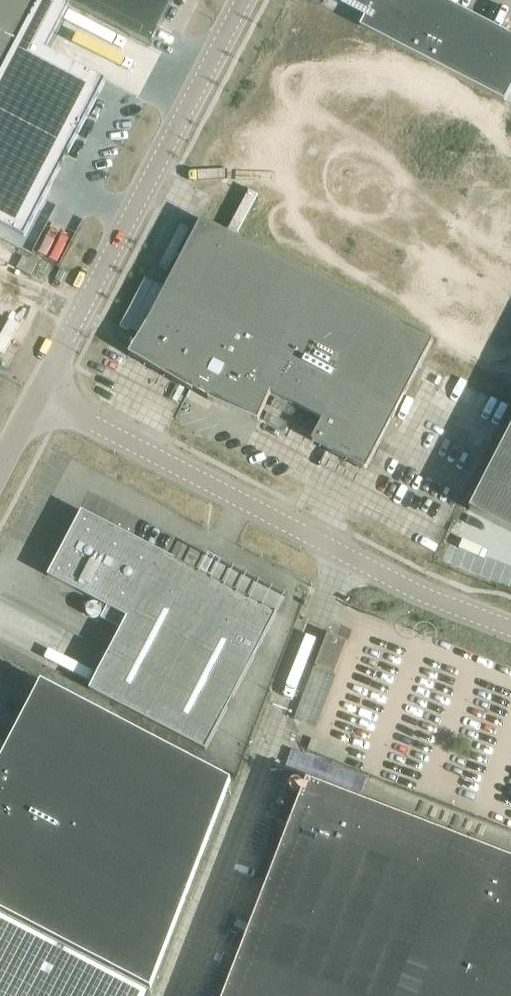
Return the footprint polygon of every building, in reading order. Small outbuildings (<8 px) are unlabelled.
[(24,237),(106,80),(47,49),(70,4),(62,0),(0,0),(0,225),(24,237)] [(70,4),(150,46),(173,0),(62,0),(70,4)] [(510,87),(510,35),(444,0),(351,0),(350,2),(368,11),(360,26),(504,100),(510,87)] [(209,398),(208,400),(258,421),(271,392),(322,419),(311,440),(366,468),(423,359),(433,340),(201,219),(152,312),(153,313),(128,353),(192,391),(193,390),(209,398)] [(31,275),(37,263),(23,256),(17,268),(31,275)] [(491,467),(469,510),(510,532),(510,429),(491,467)] [(48,576),(90,598),(106,606),(101,618),(121,628),(107,656),(105,655),(98,668),(100,669),(99,672),(97,671),(91,683),(92,684),(90,689),(206,750),(277,613),(82,511),(48,576)] [(315,666),(335,673),(347,641),(327,633),(315,666)] [(231,780),(42,681),(7,748),(0,744),(0,909),(151,988),(231,780)] [(307,780),(224,995),(510,995),(510,858),(307,780)] [(151,993),(0,916),(0,995),(150,995),(151,993)]
